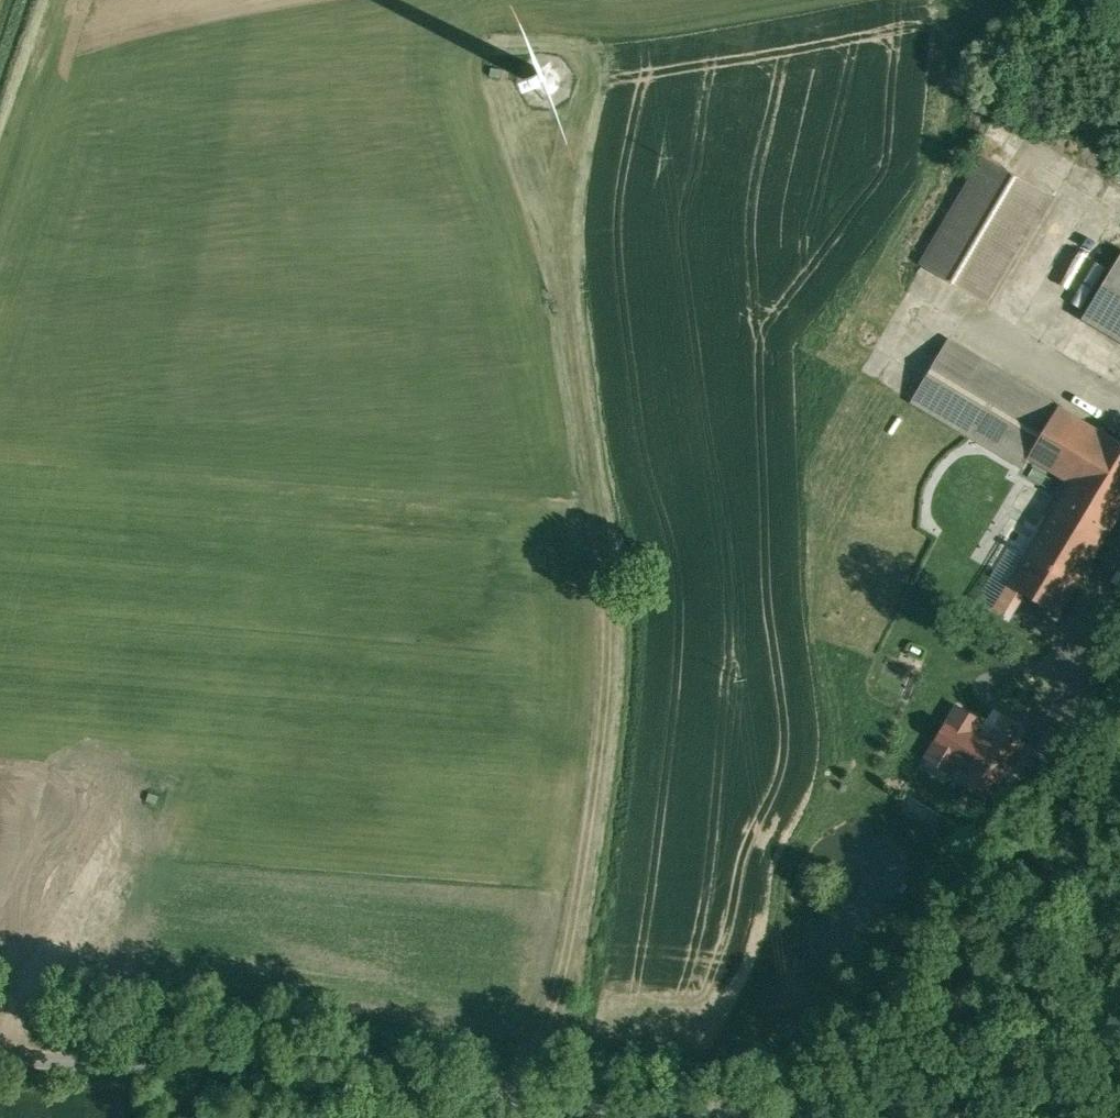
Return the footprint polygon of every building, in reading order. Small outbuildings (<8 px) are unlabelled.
[(985,157),(923,263),(976,294),(1039,188),(985,157)] [(1084,317),(1119,339),(1119,256),(1084,317)] [(1059,405),(950,339),(913,400),(1023,465),(1028,456),(1059,405)] [(1101,429),(1101,430),(1059,405),(1028,456),(1070,481),(1009,583),(1060,613),(1119,514),(1119,440),(1101,429)] [(991,739),(975,730),(981,720),(959,706),(934,747),(972,770),(969,777),(985,787),(994,772),(999,775),(1019,743),(997,729),(991,739)]
